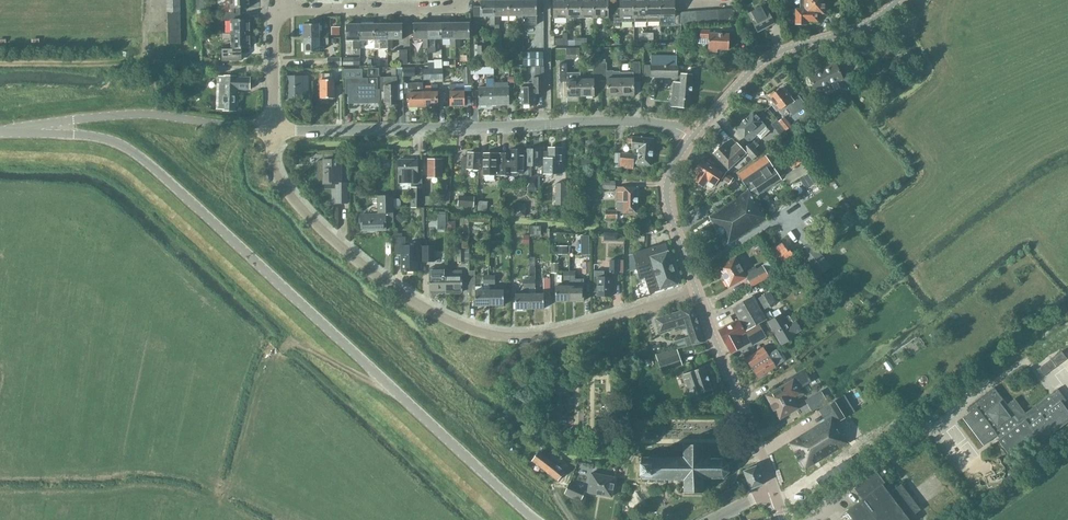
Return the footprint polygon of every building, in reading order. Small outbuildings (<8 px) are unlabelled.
[(167,8),(180,8),(180,0),(167,0),(167,8)] [(223,14),(240,14),(240,8),(249,7),(248,0),(231,0),(231,7),(223,7),(223,14)] [(491,25),(495,25),(495,0),(481,0),(481,16),(491,16),(491,25)] [(509,0),(495,0),(495,25),(500,25),(500,16),(509,16),(509,0)] [(509,0),(509,16),(519,16),(519,25),(523,25),(523,0),(509,0)] [(523,25),(528,25),(528,15),(537,15),(537,0),(523,0),(523,25)] [(568,18),(567,0),(554,0),(554,18),(568,18)] [(581,0),(567,0),(568,18),(568,23),(574,23),(574,18),(581,18),(581,0)] [(581,18),(595,18),(594,0),(593,0),(581,0),(581,18)] [(608,18),(608,26),(614,26),(614,8),(608,8),(608,0),(594,0),(595,18),(608,18)] [(634,22),(634,0),(620,0),(620,8),(614,8),(614,26),(621,26),(621,22),(634,22)] [(647,22),(647,0),(634,0),(634,22),(647,22)] [(660,0),(647,0),(647,22),(660,22),(660,0)] [(675,25),(678,25),(683,25),(682,13),(675,13),(674,0),(660,0),(660,22),(660,25),(675,25)] [(806,25),(806,22),(817,22),(817,14),(825,15),(825,0),(800,0),(800,10),(795,10),(795,24),(806,25)] [(765,6),(749,14),(755,25),(757,31),(758,32),(774,24),(765,6)] [(704,24),(711,23),(710,10),(703,11),(704,24)] [(711,23),(718,23),(717,10),(710,10),(711,23)] [(697,24),(696,11),(689,12),(690,25),(697,24)] [(696,11),(697,24),(704,24),(703,11),(696,11)] [(168,12),(168,43),(181,43),(181,12),(168,12)] [(689,12),(682,12),(682,13),(683,25),(690,25),(689,12)] [(223,14),(223,20),(231,20),(232,34),(249,34),(249,20),(240,20),(240,14),(223,14)] [(470,22),(456,23),(456,47),(461,47),(460,38),(470,38),(470,22)] [(374,24),(375,39),(384,39),(384,48),(389,48),(389,23),(374,24)] [(403,23),(389,23),(389,48),(393,48),(393,39),(403,39),(403,23)] [(428,23),(414,23),(414,39),(423,39),(424,48),(428,48),(428,23)] [(428,48),(434,48),(434,39),(442,39),(442,23),(428,23),(428,48)] [(456,23),(442,23),(442,39),(452,38),(452,47),(456,47),(456,23)] [(304,24),(304,38),(329,38),(329,33),(320,33),(320,24),(304,24)] [(353,49),(361,49),(360,24),(346,24),(347,40),(353,40),(353,49)] [(374,24),(360,24),(361,49),(365,48),(365,40),(375,39),(374,24)] [(757,31),(755,25),(747,29),(750,35),(757,31)] [(708,38),(708,51),(717,51),(717,49),(728,49),(728,34),(709,34),(709,31),(700,31),(699,38),(708,38)] [(568,40),(568,33),(562,33),(562,38),(554,39),(555,46),(568,46),(568,40)] [(249,34),(232,34),(232,47),(223,47),(223,60),(241,60),(241,47),(249,47),(249,34)] [(304,38),(304,52),(320,52),(320,42),(329,42),(329,38),(304,38)] [(325,55),(332,53),(329,46),(322,48),(325,55)] [(543,52),(524,52),(524,66),(543,66),(543,52)] [(651,56),(651,77),(677,77),(677,56),(651,56)] [(328,58),(328,66),(341,66),(341,58),(328,58)] [(427,66),(440,67),(441,59),(428,58),(427,66)] [(632,62),(632,73),(620,73),(620,95),(634,95),(633,80),(640,80),(639,62),(632,62)] [(580,96),(580,79),(580,72),(567,72),(567,63),(560,63),(560,81),(567,81),(567,96),(580,96)] [(580,79),(580,96),(594,96),(593,81),(600,81),(600,63),(592,63),(593,79),(580,79)] [(613,71),(606,72),(606,63),(600,63),(600,81),(606,81),(606,95),(620,95),(620,73),(620,72),(613,72),(613,71)] [(824,68),(824,69),(808,77),(809,77),(807,80),(809,84),(812,84),(814,90),(837,80),(840,87),(845,85),(845,87),(854,83),(850,73),(842,77),(836,63),(824,68)] [(471,66),(463,66),(464,84),(450,84),(450,106),(465,106),(465,91),(472,91),(471,66)] [(404,68),(404,76),(415,76),(415,67),(404,68)] [(396,77),(381,77),(382,91),(386,91),(386,104),(398,104),(398,85),(403,85),(402,68),(396,68),(396,77)] [(363,69),(344,69),(344,78),(347,78),(347,93),(350,93),(350,102),(369,102),(369,96),(374,96),(374,85),(377,85),(377,78),(370,78),(363,78),(363,69)] [(433,69),(424,69),(424,79),(433,79),(433,69)] [(673,81),(671,106),(689,108),(692,75),(681,73),(680,82),(673,81)] [(320,98),(335,98),(335,80),(330,80),(330,74),(323,74),(323,80),(321,80),(320,98)] [(251,77),(237,77),(237,76),(224,76),(218,76),(218,84),(221,84),(221,94),(224,94),(224,110),(223,110),(223,111),(237,111),(237,94),(237,89),(250,89),(251,77)] [(303,85),(308,85),(308,77),(288,77),(288,98),(303,98),(303,85)] [(528,83),(528,87),(522,87),(522,104),(536,104),(535,94),(544,93),(544,78),(532,78),(533,83),(528,83)] [(424,85),(424,84),(409,85),(410,106),(424,106),(424,85)] [(439,106),(438,84),(424,85),(424,106),(439,106)] [(494,105),(494,87),(479,88),(479,105),(494,105)] [(509,87),(494,87),(494,105),(510,104),(509,87)] [(781,88),(770,97),(780,110),(786,106),(793,115),(806,105),(799,96),(792,101),(781,88)] [(29,104),(30,114),(52,111),(51,101),(29,104)] [(752,112),(735,129),(749,142),(757,135),(761,139),(769,131),(765,126),(766,126),(752,112)] [(784,117),(778,122),(785,131),(791,126),(784,117)] [(631,142),(631,148),(639,149),(638,155),(615,152),(614,167),(633,169),(633,163),(651,165),(654,139),(629,136),(628,141),(631,142)] [(743,149),(749,155),(752,159),(759,154),(754,149),(758,145),(754,141),(749,146),(747,144),(743,149)] [(729,149),(723,143),(712,153),(728,170),(746,153),(736,142),(729,149)] [(562,149),(549,148),(549,152),(544,151),(544,174),(562,174),(562,149)] [(539,166),(539,149),(527,149),(527,166),(527,176),(531,176),(531,166),(539,166)] [(500,169),(500,176),(516,176),(517,175),(518,174),(518,173),(524,173),(524,167),(524,150),(511,150),(511,154),(501,154),(501,169),(500,169)] [(479,170),(480,154),(468,153),(467,157),(462,157),(461,172),(467,172),(468,169),(479,170)] [(500,172),(500,154),(484,154),(483,176),(500,176),(500,172)] [(708,217),(727,245),(766,219),(761,211),(762,210),(756,200),(762,196),(760,194),(781,179),(780,177),(766,157),(765,156),(738,174),(748,190),(708,217)] [(411,184),(411,208),(422,208),(421,175),(418,175),(418,159),(399,160),(399,184),(411,184)] [(702,159),(694,172),(697,173),(693,180),(703,187),(707,180),(715,185),(723,173),(702,159)] [(323,160),(317,160),(318,183),(323,183),(323,184),(336,184),(336,189),(336,203),(348,203),(348,183),(341,183),(341,166),(341,160),(323,160)] [(428,177),(442,177),(442,160),(428,160),(428,177)] [(536,177),(527,177),(527,188),(536,188),(536,177)] [(603,189),(615,189),(615,181),(603,181),(603,189)] [(556,183),(556,205),(566,205),(566,195),(566,183),(556,183)] [(618,187),(617,213),(637,213),(637,187),(618,187)] [(395,195),(394,195),(378,196),(380,196),(381,214),(361,215),(362,230),(388,229),(388,222),(396,222),(395,195)] [(458,206),(473,207),(474,196),(459,195),(458,206)] [(478,211),(487,212),(488,201),(478,201),(478,211)] [(525,203),(516,203),(516,214),(525,214),(525,203)] [(460,226),(462,217),(454,215),(452,224),(460,226)] [(507,244),(523,245),(524,227),(507,226),(507,244)] [(408,270),(408,271),(411,271),(411,270),(421,269),(421,244),(409,245),(408,236),(397,236),(398,254),(404,253),(405,270),(408,270)] [(666,244),(646,249),(646,250),(633,253),(634,254),(630,255),(631,270),(637,269),(640,278),(645,277),(650,294),(655,292),(679,285),(668,252),(666,244)] [(434,245),(423,245),(423,262),(434,262),(434,245)] [(557,245),(557,255),(568,255),(567,245),(557,245)] [(486,246),(486,253),(494,254),(495,246),(486,246)] [(536,251),(536,264),(544,265),(544,251),(536,251)] [(752,287),(774,274),(767,261),(761,265),(763,267),(757,270),(755,266),(744,272),(742,268),(745,267),(743,265),(741,266),(735,256),(717,266),(728,287),(747,277),(752,287)] [(610,273),(623,273),(623,260),(610,260),(610,273)] [(583,273),(591,273),(590,262),(582,262),(583,273)] [(446,268),(430,268),(431,291),(431,293),(433,294),(438,294),(440,292),(440,291),(447,291),(447,271),(446,268)] [(463,271),(447,271),(447,291),(453,291),(453,293),(455,294),(460,294),(462,293),(462,291),(463,291),(463,271)] [(612,277),(604,277),(604,271),(594,271),(593,291),(597,292),(596,295),(612,296),(612,277)] [(569,272),(569,280),(570,280),(570,286),(569,286),(569,301),(583,301),(583,286),(579,286),(578,279),(575,279),(575,272),(569,272)] [(569,301),(569,286),(555,286),(555,301),(569,301)] [(476,305),(490,305),(490,290),(476,290),(476,305)] [(504,290),(495,290),(490,290),(490,305),(504,305),(504,290)] [(770,292),(758,299),(764,309),(776,301),(770,292)] [(530,294),(515,294),(515,309),(530,309),(530,294)] [(530,294),(530,309),(544,309),(544,294),(530,294)] [(738,319),(721,329),(725,338),(723,339),(730,354),(743,347),(738,338),(746,333),(750,342),(764,334),(758,324),(766,319),(753,295),(732,307),(738,319)] [(689,336),(674,340),(677,348),(688,346),(692,346),(703,342),(693,307),(655,319),(659,332),(675,327),(676,329),(681,328),(682,330),(686,328),(689,336)] [(794,334),(801,329),(795,320),(792,322),(788,315),(784,318),(778,309),(772,313),(775,318),(768,322),(782,345),(795,336),(794,334)] [(661,351),(660,345),(645,348),(646,354),(661,351)] [(763,347),(745,359),(758,378),(778,364),(775,361),(781,357),(771,348),(766,351),(763,347)] [(654,354),(661,372),(683,364),(677,349),(654,354)] [(1058,350),(1035,369),(1042,378),(1065,359),(1058,350)] [(683,374),(690,397),(712,390),(704,367),(683,374)] [(980,397),(930,434),(951,461),(955,458),(959,463),(955,465),(965,478),(970,475),(981,490),(1037,448),(1029,438),(1034,435),(1023,419),(1039,407),(1009,367),(976,392),(980,397)] [(779,388),(766,396),(771,405),(773,410),(774,410),(780,419),(799,408),(794,401),(793,399),(801,394),(798,387),(808,381),(804,374),(806,372),(805,369),(782,382),(784,385),(779,388)] [(805,400),(809,406),(812,412),(828,402),(821,391),(805,400)] [(840,398),(830,404),(836,414),(846,408),(840,398)] [(831,416),(788,443),(805,470),(847,443),(842,435),(843,434),(831,416)] [(643,455),(641,455),(641,457),(639,457),(639,459),(641,459),(641,477),(640,477),(639,477),(639,479),(641,479),(641,481),(643,481),(643,479),(649,479),(649,481),(651,481),(651,479),(656,479),(656,481),(658,481),(658,479),(664,479),(664,481),(666,481),(666,479),(670,479),(670,481),(672,481),(672,479),(677,479),(677,482),(679,482),(679,479),(684,479),(684,492),(682,493),(684,495),(685,493),(702,494),(703,495),(705,493),(703,492),(703,478),(705,478),(705,480),(707,480),(707,478),(722,478),(722,480),(724,479),(723,478),(728,473),(729,474),(730,472),(728,471),(727,466),(729,465),(729,463),(727,464),(722,459),(723,458),(721,457),(720,459),(706,459),(706,457),(704,457),(704,459),(702,459),(702,446),(703,445),(702,443),(700,445),(684,445),(682,443),(681,444),(683,446),(683,457),(679,457),(679,455),(677,455),(677,457),(672,457),(672,455),(671,455),(671,457),(666,457),(666,455),(664,455),(664,457),(658,457),(658,455),(656,455),(656,457),(650,457),(650,455),(649,455),(649,457),(643,457),(643,455)] [(531,460),(558,480),(565,471),(538,451),(531,460)] [(844,471),(855,463),(850,458),(840,465),(844,471)] [(743,471),(750,489),(763,484),(761,479),(763,478),(759,467),(757,468),(756,466),(743,471)] [(587,493),(611,497),(615,477),(591,473),(587,493)] [(863,499),(847,512),(853,519),(908,519),(920,510),(900,483),(888,493),(882,485),(884,484),(876,473),(855,489),(863,499)] [(827,485),(822,477),(816,480),(822,489),(827,485)] [(569,483),(565,493),(581,500),(585,490),(569,483)]
